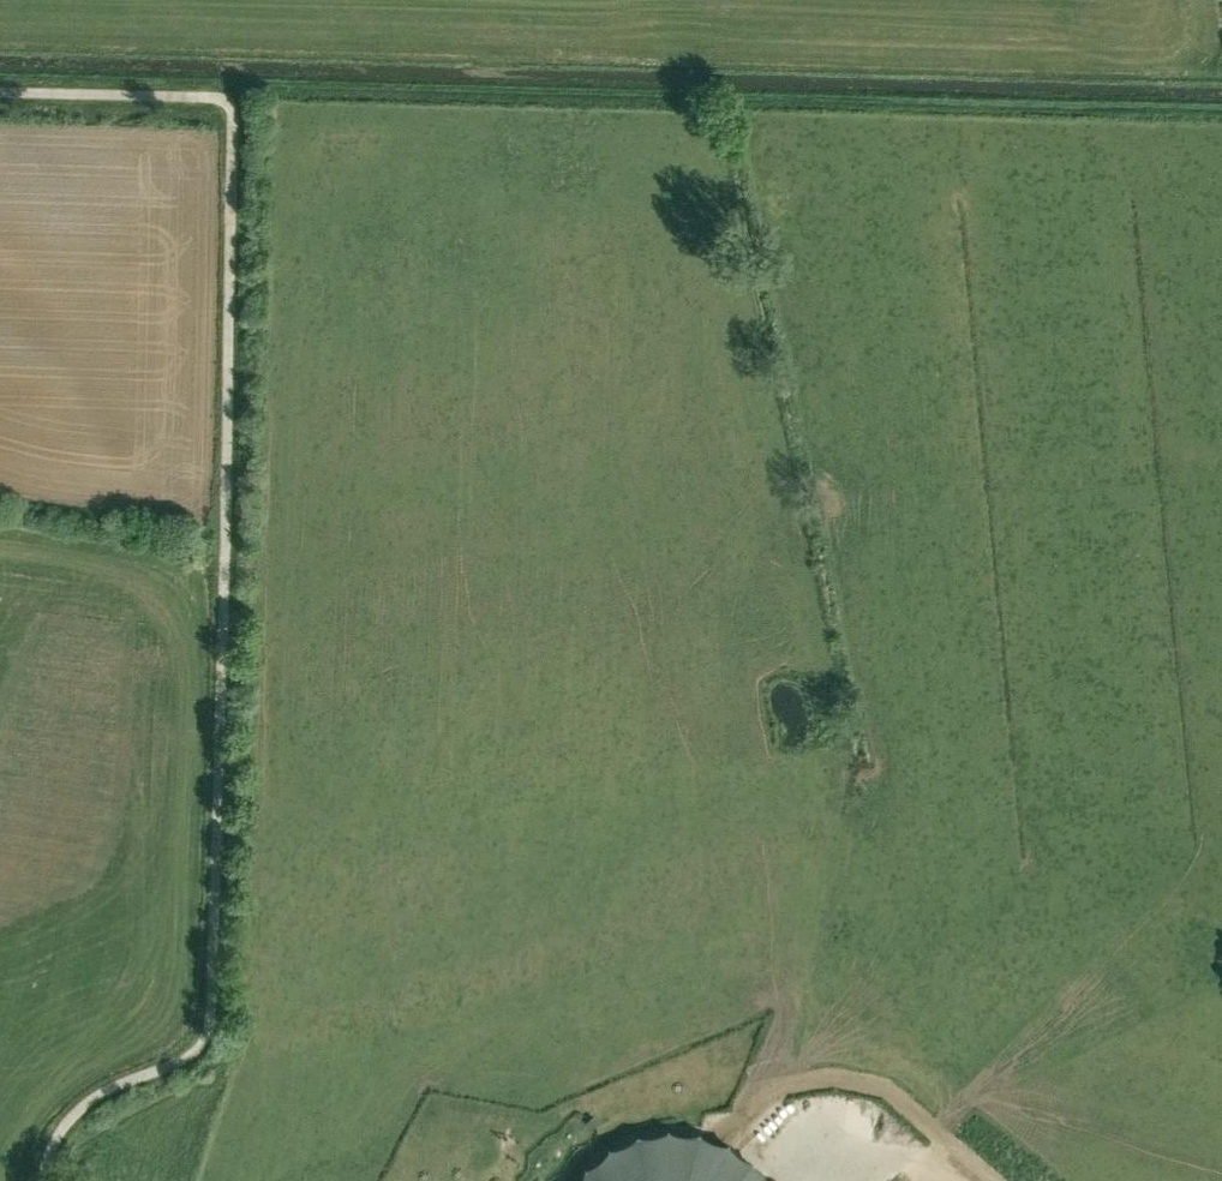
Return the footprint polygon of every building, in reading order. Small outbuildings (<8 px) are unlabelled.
[(761,1175),(755,1164),(740,1158),(736,1154),(728,1146),(712,1143),(703,1139),(697,1135),(684,1137),(676,1135),(667,1132),(657,1137),(647,1138),(637,1138),(629,1145),(616,1150),(609,1150),(601,1160),(593,1168),(583,1170),(582,1179),(580,1180),(765,1180),(761,1175)]
